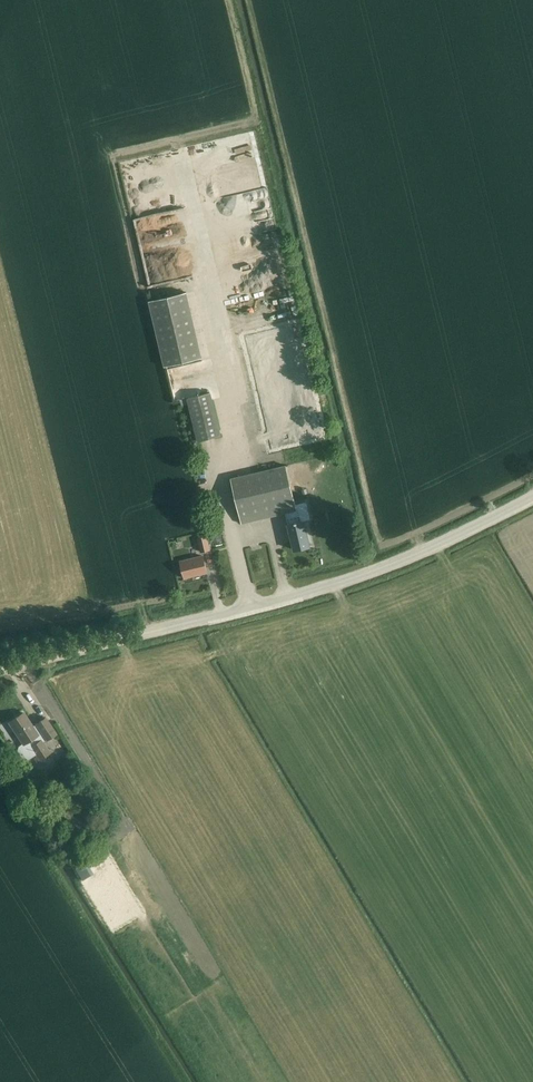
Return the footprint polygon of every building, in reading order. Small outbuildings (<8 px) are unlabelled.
[(187,292),(149,301),(164,366),(202,357),(187,292)] [(235,292),(227,294),(229,304),(237,302),(235,292)] [(187,398),(197,441),(221,435),(211,392),(187,398)] [(294,550),(310,546),(304,521),(301,522),(298,509),(296,510),(286,465),(231,478),(241,523),(288,512),(291,524),(288,524),(294,550)] [(202,553),(211,550),(207,537),(198,540),(202,553)] [(180,561),(184,577),(207,572),(203,556),(180,561)] [(9,722),(15,731),(24,743),(18,747),(17,750),(23,759),(27,760),(35,754),(36,756),(34,757),(36,761),(49,752),(42,741),(45,739),(46,740),(56,733),(46,717),(36,724),(37,726),(34,729),(23,712),(9,722)] [(63,842),(73,848),(84,832),(75,825),(63,842)]
